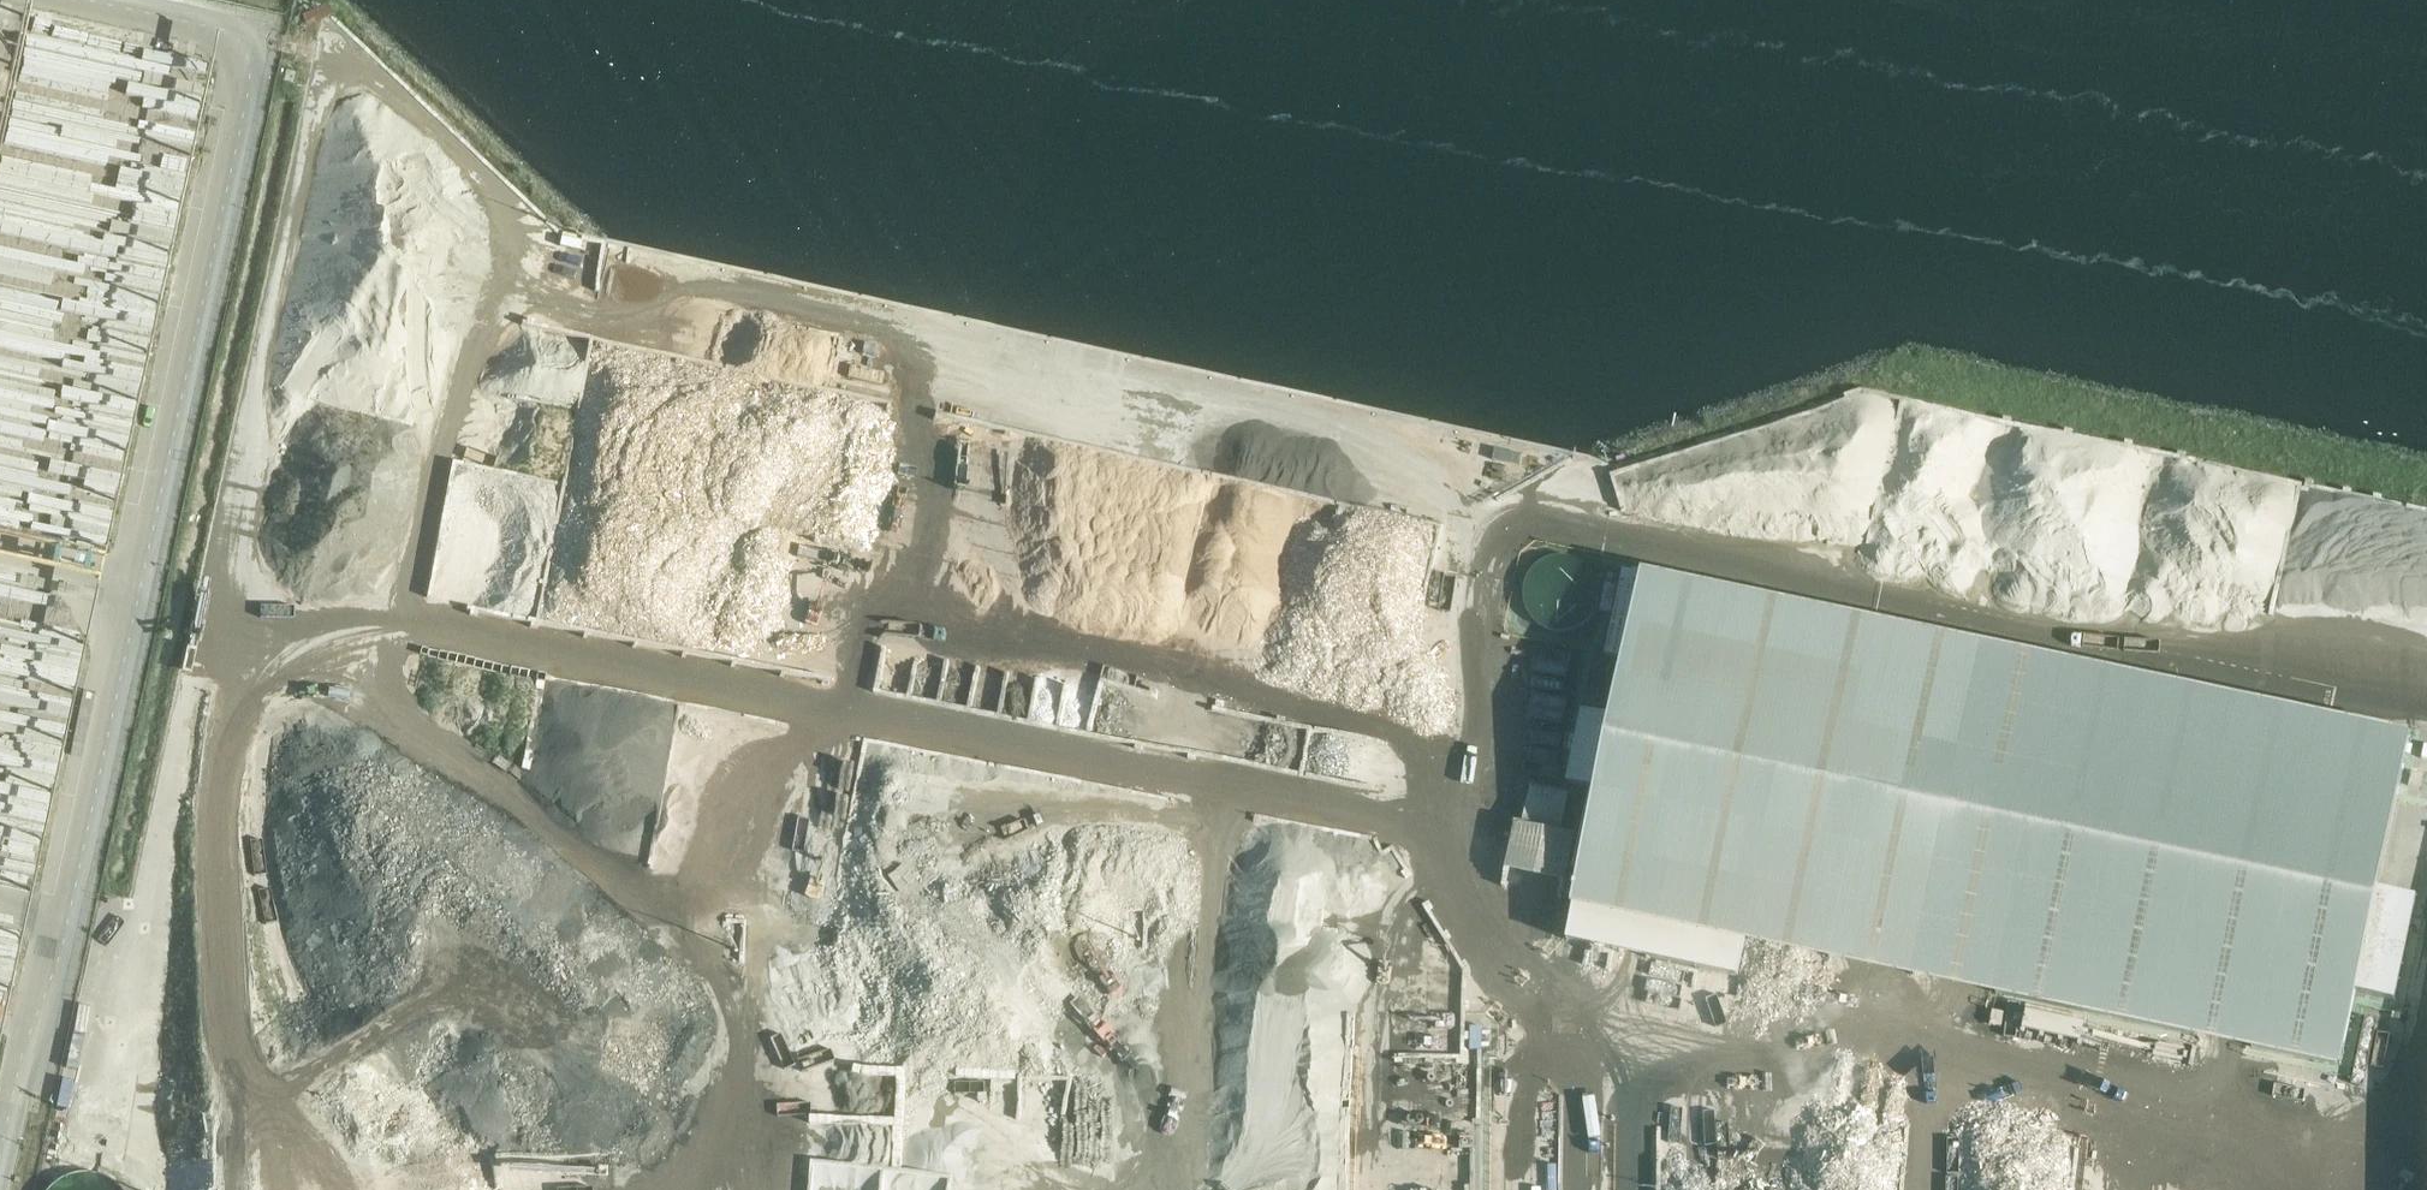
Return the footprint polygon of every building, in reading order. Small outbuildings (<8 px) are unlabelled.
[(1643,576),(1573,904),(2341,1067),(2410,737),(1643,576)] [(1567,879),(1578,832),(1563,829),(1572,790),(1531,781),(1512,867),(1567,879)] [(1832,1092),(1831,1117),(1912,1119),(1912,1094),(1832,1092)] [(134,1178),(68,1172),(66,1189),(133,1189),(134,1178)] [(914,1181),(811,1175),(810,1189),(913,1189),(914,1181)]
